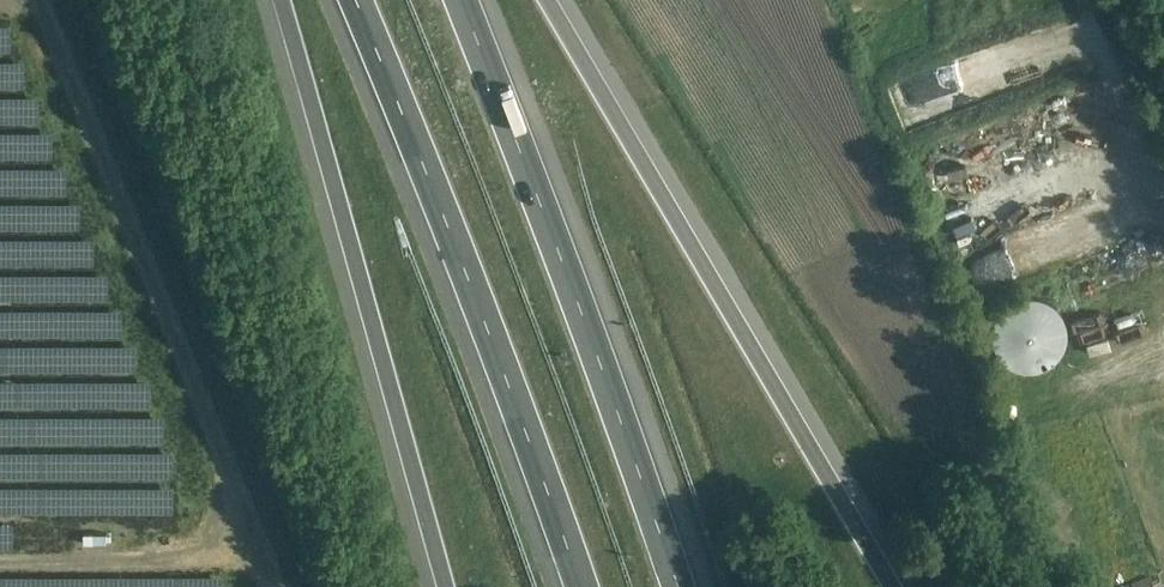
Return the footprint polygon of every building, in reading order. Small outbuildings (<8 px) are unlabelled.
[(933,180),(965,171),(958,146),(926,155),(933,180)] [(960,197),(974,236),(1057,206),(1043,167),(960,197)] [(1021,368),(1028,370),(1035,369),(1041,368),(1048,365),(1053,361),(1058,356),(1062,351),(1065,345),(1067,338),(1067,331),(1066,324),(1064,318),(1061,312),(1056,307),(1051,302),(1045,299),(1039,297),(1032,296),(1025,296),(1018,298),(1011,301),(1005,305),(1000,310),(997,316),(994,323),(993,331),(993,338),(995,345),(998,351),(1002,357),(1008,362),(1014,366),(1021,368)]
